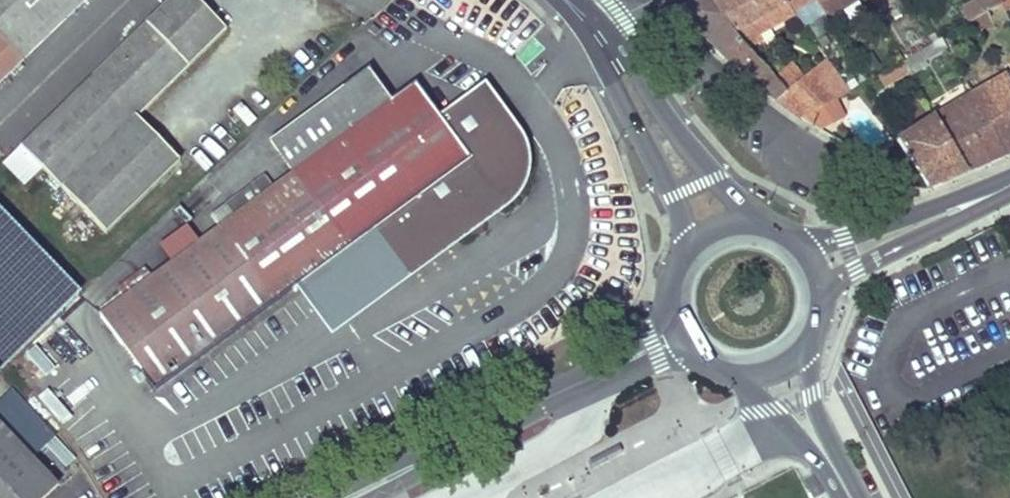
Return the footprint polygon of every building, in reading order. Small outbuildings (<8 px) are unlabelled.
[(87,0),(0,0),(0,83),(87,0)] [(21,147),(104,235),(180,164),(135,117),(226,30),(197,0),(172,0),(21,147)] [(709,0),(702,0),(679,12),(726,61),(756,90),(775,102),(786,94),(774,80),(748,51),(742,45),(709,0)] [(742,45),(758,36),(770,30),(770,29),(750,0),(709,0),(742,45)] [(770,29),(770,30),(795,16),(792,11),(786,0),(750,0),(770,29)] [(792,11),(811,0),(786,0),(792,11)] [(824,13),(847,0),(816,0),(824,13)] [(960,11),(968,24),(969,23),(999,5),(1001,3),(999,0),(980,0),(960,11)] [(999,5),(1003,11),(1009,8),(1009,0),(1008,0),(1001,3),(999,5)] [(999,5),(969,23),(976,37),(1008,22),(1003,11),(999,5)] [(830,24),(827,18),(820,21),(823,28),(830,24)] [(758,36),(742,45),(748,51),(762,44),(758,36)] [(906,62),(902,65),(909,76),(949,53),(943,40),(931,48),(906,62)] [(828,61),(816,70),(838,100),(852,93),(828,61)] [(867,86),(862,88),(868,97),(897,79),(902,86),(912,81),(909,76),(902,65),(867,86)] [(791,66),(774,80),(786,94),(775,102),(802,120),(835,102),(838,100),(816,70),(811,73),(802,81),(791,66)] [(484,92),(462,108),(442,122),(416,84),(390,102),(367,70),(269,142),(292,175),(99,316),(153,391),(298,284),(334,331),(454,242),(504,206),(505,205),(509,202),(512,199),(514,195),(517,192),(519,188),(520,185),(522,181),(523,176),(524,172),(524,168),(525,165),(525,160),(524,156),(523,152),(522,148),(521,144),(520,143),(520,142),(519,141),(519,140),(518,139),(518,138),(517,137),(516,136),(516,135),(484,92)] [(972,96),(1005,156),(1009,154),(1009,79),(1008,79),(1006,76),(972,96)] [(972,96),(935,117),(935,118),(967,173),(1005,156),(972,96)] [(835,102),(802,120),(822,133),(847,120),(835,102)] [(935,117),(897,141),(928,189),(967,173),(935,118),(935,117)] [(36,348),(27,356),(45,376),(54,368),(36,348)] [(22,365),(13,372),(29,391),(37,384),(22,365)] [(58,488),(0,425),(0,497),(47,497),(58,488)] [(622,452),(616,442),(586,458),(591,468),(622,452)]
